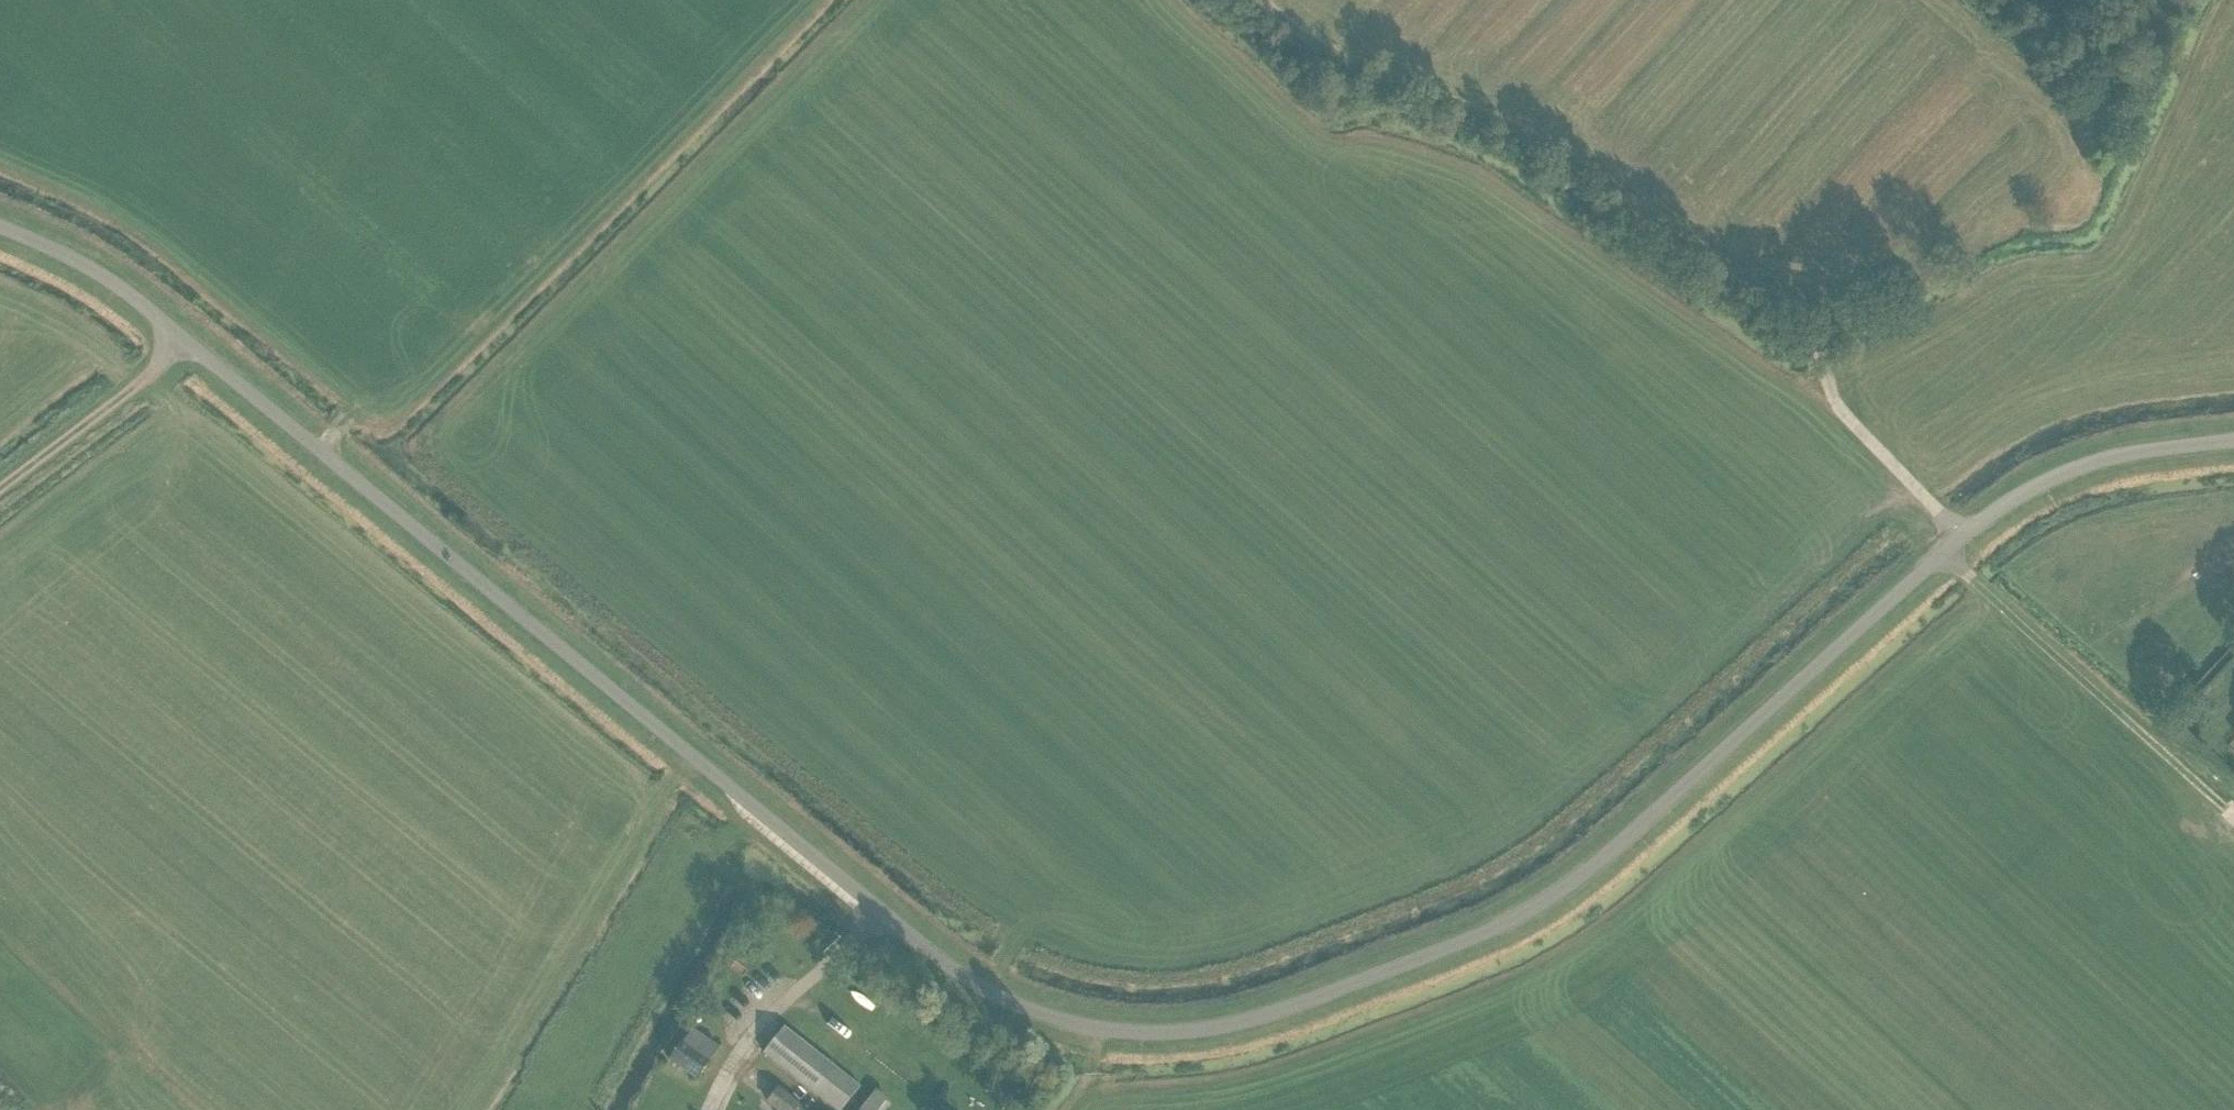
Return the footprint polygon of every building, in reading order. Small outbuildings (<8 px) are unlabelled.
[(2222,746),(2233,756),(2233,733),(2222,746)] [(850,991),(873,1011),(881,1002),(859,982),(850,991)] [(860,1086),(784,1026),(763,1052),(837,1109),(841,1109),(860,1086)] [(697,1079),(719,1048),(691,1028),(680,1043),(679,1043),(668,1059),(697,1079)] [(778,1086),(766,1101),(778,1109),(806,1109),(807,1109),(778,1086)] [(876,1089),(858,1109),(878,1109),(888,1099),(876,1089)]
